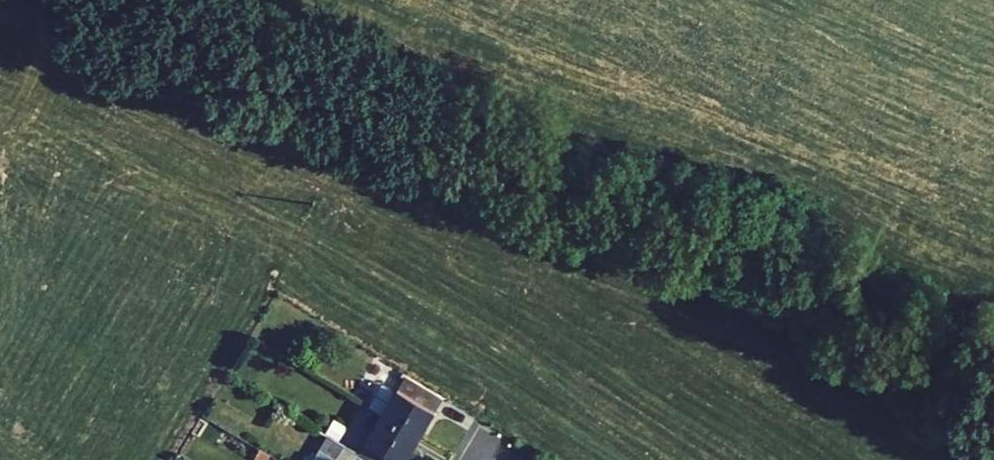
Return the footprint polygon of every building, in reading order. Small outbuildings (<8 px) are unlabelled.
[(373,400),(386,408),(423,430),(447,389),(411,367),(400,385),(387,377),(373,400)] [(362,448),(382,459),(387,459),(394,448),(408,456),(423,430),(386,408),(362,448)] [(362,448),(329,429),(310,459),(382,459),(362,448)]
